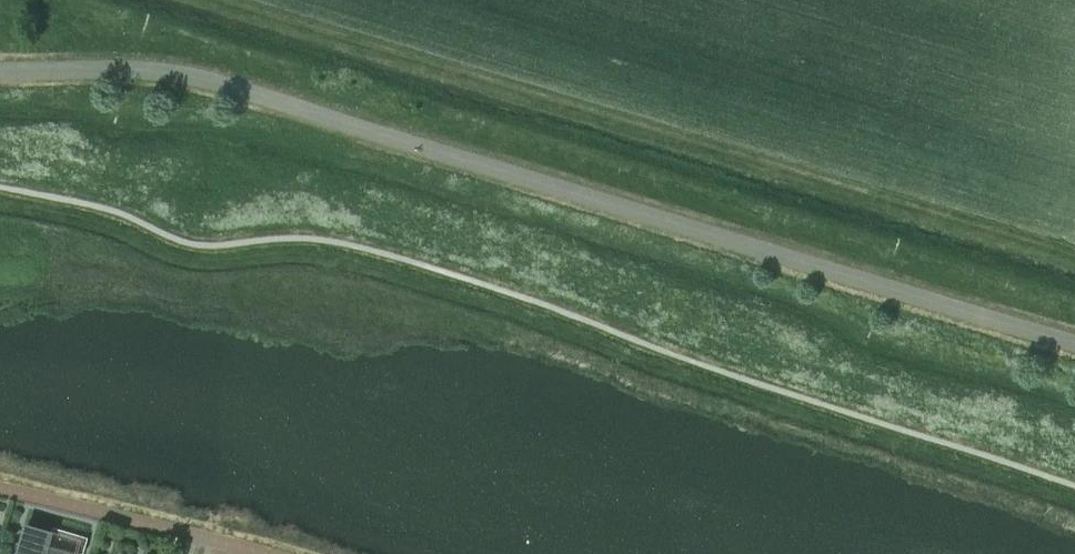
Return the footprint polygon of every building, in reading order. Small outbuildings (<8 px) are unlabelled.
[(18,550),(17,553),(73,553),(74,551),(46,543),(49,535),(25,528),(19,550),(18,550)]
